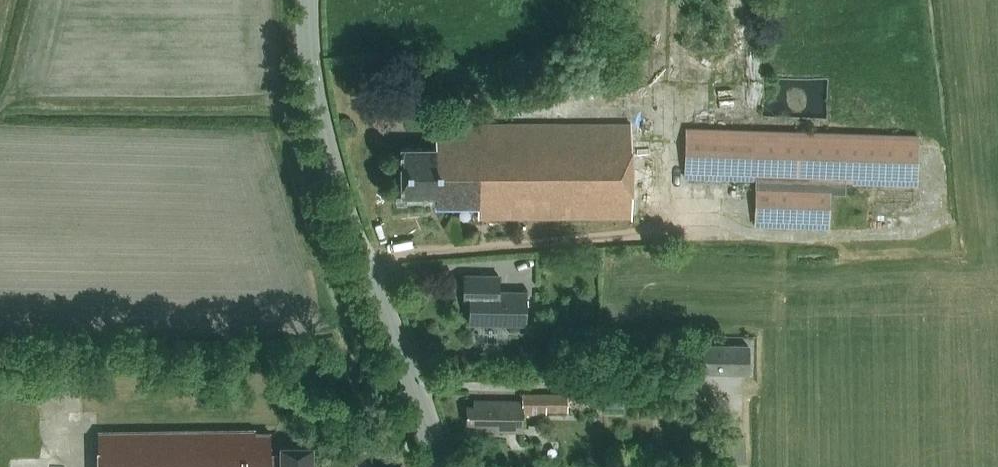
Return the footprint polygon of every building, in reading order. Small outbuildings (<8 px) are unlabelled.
[(478,217),(632,216),(631,125),(454,125),(454,133),(436,133),(436,148),(401,148),(402,196),(437,196),(437,207),(478,207),(478,217)] [(916,184),(918,136),(688,129),(687,178),(758,180),(757,226),(829,228),(830,194),(846,195),(846,182),(916,184)] [(464,276),(464,303),(470,303),(470,324),(526,325),(526,293),(499,292),(499,276),(464,276)] [(748,372),(749,346),(705,345),(704,372),(748,372)] [(467,406),(467,424),(474,424),(474,430),(523,431),(523,410),(568,411),(568,394),(523,394),(523,401),(474,400),(474,406),(467,406)] [(313,447),(281,447),(281,455),(271,455),(271,434),(255,434),(255,431),(99,432),(99,466),(313,466),(313,447)]
